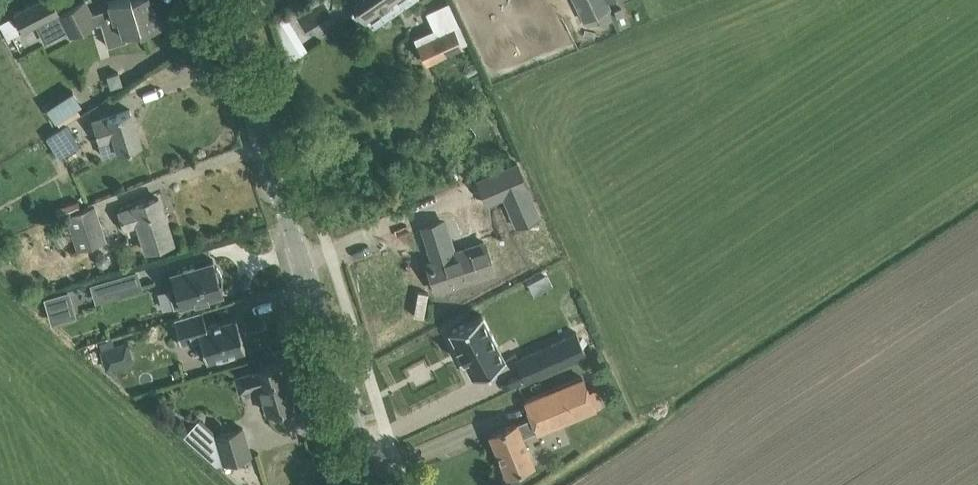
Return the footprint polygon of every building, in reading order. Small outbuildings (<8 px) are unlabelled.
[(13,11),(23,30),(36,22),(59,10),(54,0),(33,0),(13,11)] [(59,10),(36,22),(46,40),(69,28),(71,33),(96,19),(86,0),(77,0),(63,7),(59,10)] [(100,21),(107,44),(125,39),(123,32),(138,27),(140,32),(160,26),(154,6),(152,7),(150,0),(108,0),(110,6),(113,17),(100,21)] [(356,6),(351,10),(362,25),(367,22),(369,20),(372,25),(410,0),(352,0),(356,6)] [(583,19),(610,5),(608,0),(574,0),(583,19)] [(274,20),(285,49),(302,39),(286,13),(274,20)] [(2,20),(7,36),(17,33),(12,17),(2,20)] [(414,41),(425,63),(463,45),(453,23),(451,24),(450,23),(439,28),(440,29),(414,41)] [(85,67),(95,96),(110,91),(101,62),(85,67)] [(107,74),(111,85),(121,82),(118,71),(107,74)] [(73,89),(47,106),(55,119),(82,102),(73,89)] [(107,115),(92,120),(99,140),(100,140),(104,151),(118,147),(118,149),(122,148),(141,142),(130,108),(111,114),(107,115)] [(80,143),(67,121),(48,133),(49,135),(61,155),(80,143)] [(49,135),(40,140),(52,160),(61,155),(49,135)] [(486,153),(479,149),(475,156),(482,160),(486,153)] [(534,199),(527,182),(520,168),(517,160),(476,178),(487,203),(503,196),(509,210),(534,199)] [(158,195),(139,201),(132,204),(132,206),(118,210),(124,226),(137,222),(146,249),(172,241),(158,195)] [(77,198),(55,206),(57,213),(80,206),(77,198)] [(77,248),(106,238),(95,205),(66,215),(68,220),(63,222),(73,248),(77,247),(77,248)] [(499,237),(544,227),(540,209),(495,219),(499,237)] [(452,250),(442,219),(424,225),(436,263),(428,265),(435,285),(450,280),(451,284),(494,270),(484,240),(452,250)] [(220,283),(222,282),(222,279),(222,275),(221,271),(219,268),(217,265),(215,266),(212,257),(170,270),(175,285),(168,287),(173,305),(222,291),(220,283)] [(93,280),(98,301),(146,289),(141,268),(93,280)] [(551,304),(567,297),(560,282),(544,289),(551,304)] [(95,300),(93,284),(74,286),(75,303),(95,300)] [(67,293),(47,298),(53,319),(72,313),(67,293)] [(173,317),(181,344),(201,338),(206,357),(218,353),(220,358),(234,354),(232,349),(245,346),(236,315),(206,324),(202,308),(173,317)] [(483,317),(449,333),(457,350),(455,350),(461,362),(462,362),(470,379),(504,363),(483,317)] [(576,331),(537,348),(547,370),(585,353),(576,331)] [(113,336),(100,340),(101,346),(100,347),(102,354),(117,351),(113,336)] [(281,360),(262,366),(233,374),(238,392),(260,385),(267,410),(294,402),(281,360)] [(529,415),(490,432),(507,472),(533,461),(522,435),(536,429),(537,433),(597,408),(596,406),(588,389),(582,375),(533,396),(523,400),(529,415)] [(242,424),(216,432),(198,417),(184,434),(217,463),(222,462),(222,461),(250,452),(242,424)]
